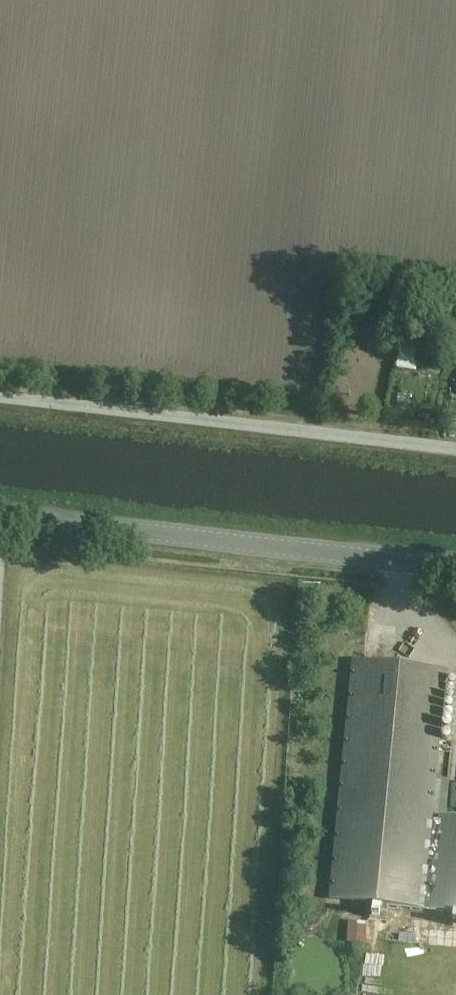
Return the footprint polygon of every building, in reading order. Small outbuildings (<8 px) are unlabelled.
[(447,672),(353,662),(330,898),(422,907),(445,676),(447,676),(447,672)] [(432,818),(423,907),(455,910),(455,820),(432,818)] [(371,939),(371,923),(353,923),(353,939),(371,939)]
